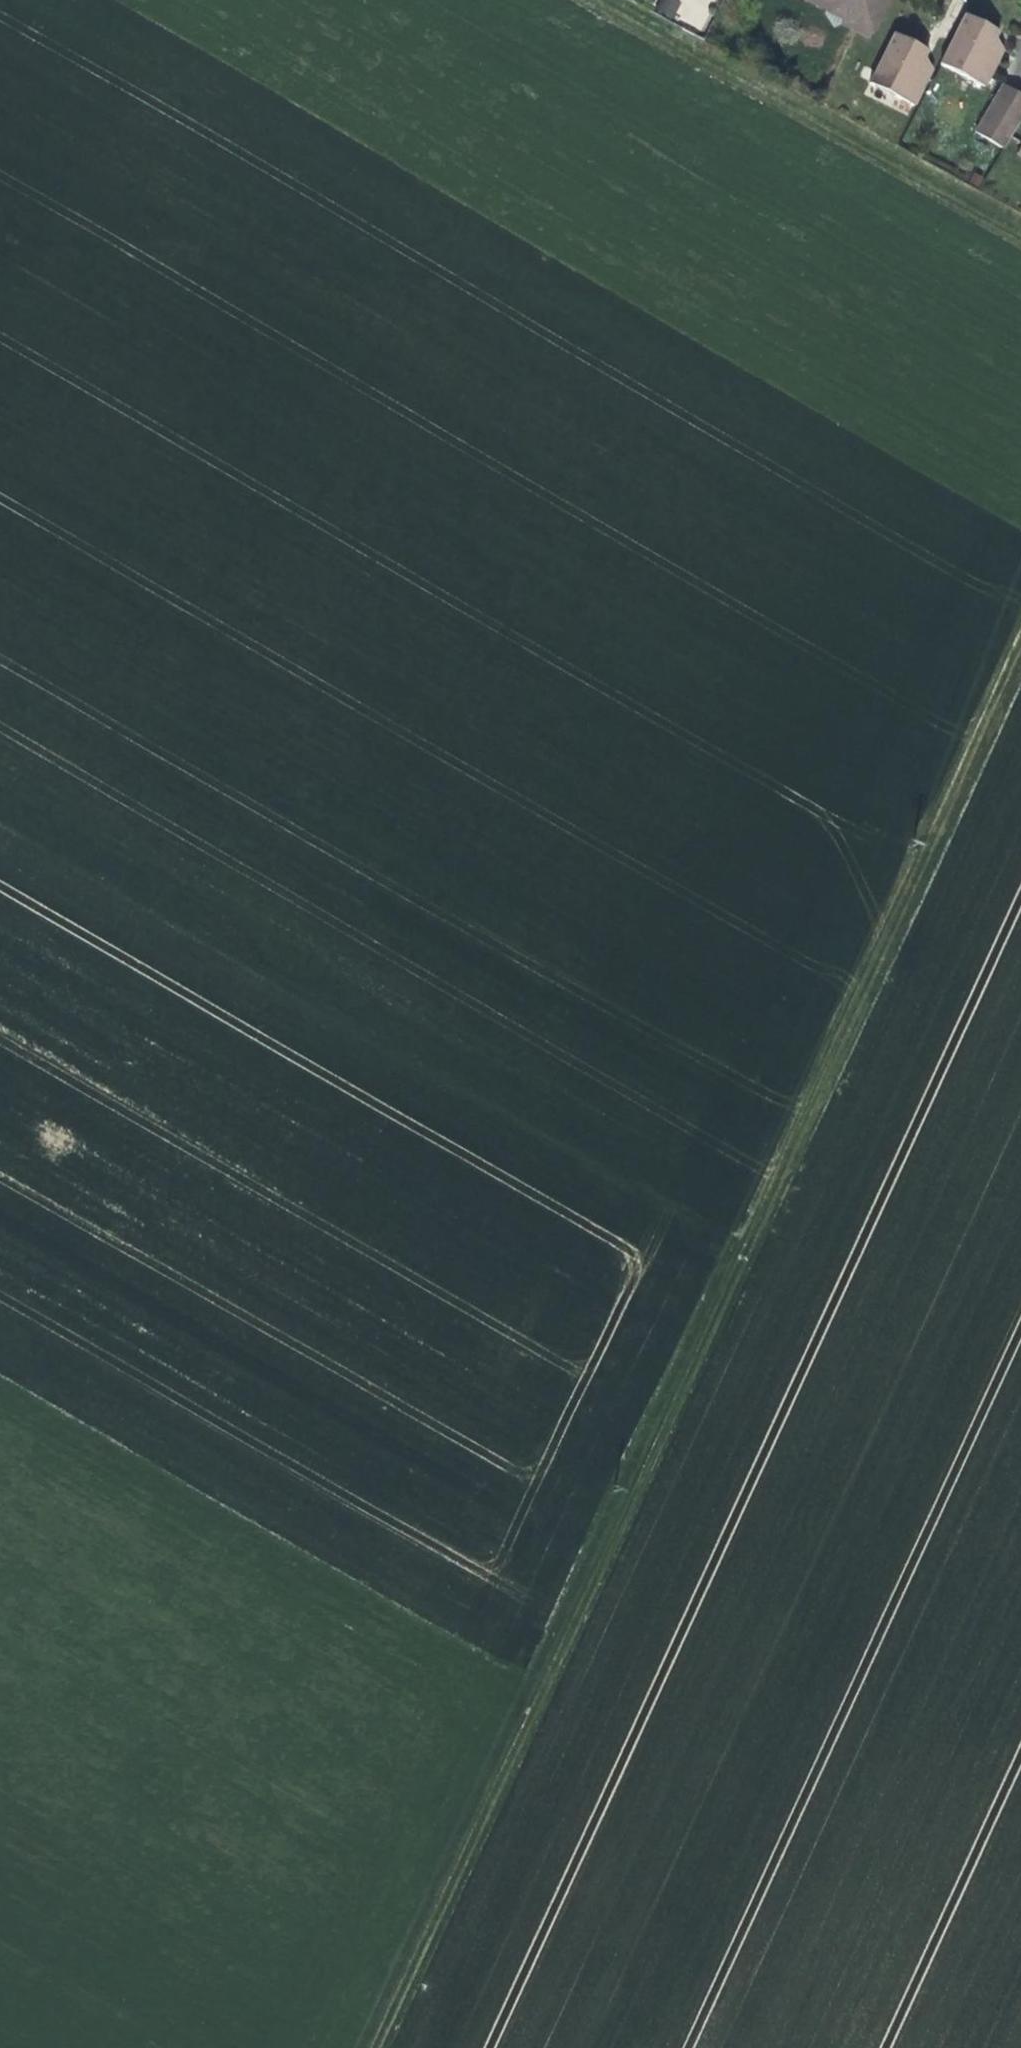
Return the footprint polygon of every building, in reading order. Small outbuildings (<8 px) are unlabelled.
[(653,10),(671,18),(680,0),(658,0),(653,10)] [(888,0),(807,0),(825,9),(842,18),(839,23),(854,31),(869,38),(888,0)] [(823,13),(833,28),(839,23),(842,18),(825,9),(823,13)] [(965,14),(940,64),(984,86),(997,59),(987,54),(995,38),(998,31),(965,14)] [(894,33),(869,83),(913,105),(927,78),(916,73),(924,57),(927,50),(894,33)] [(997,59),(1002,50),(999,44),(995,38),(987,54),(997,59)] [(927,78),(931,69),(927,63),(924,57),(916,73),(927,78)] [(1017,92),(1003,84),(975,133),(989,141),(1003,149),(1020,117),(1020,95),(1017,92)]
